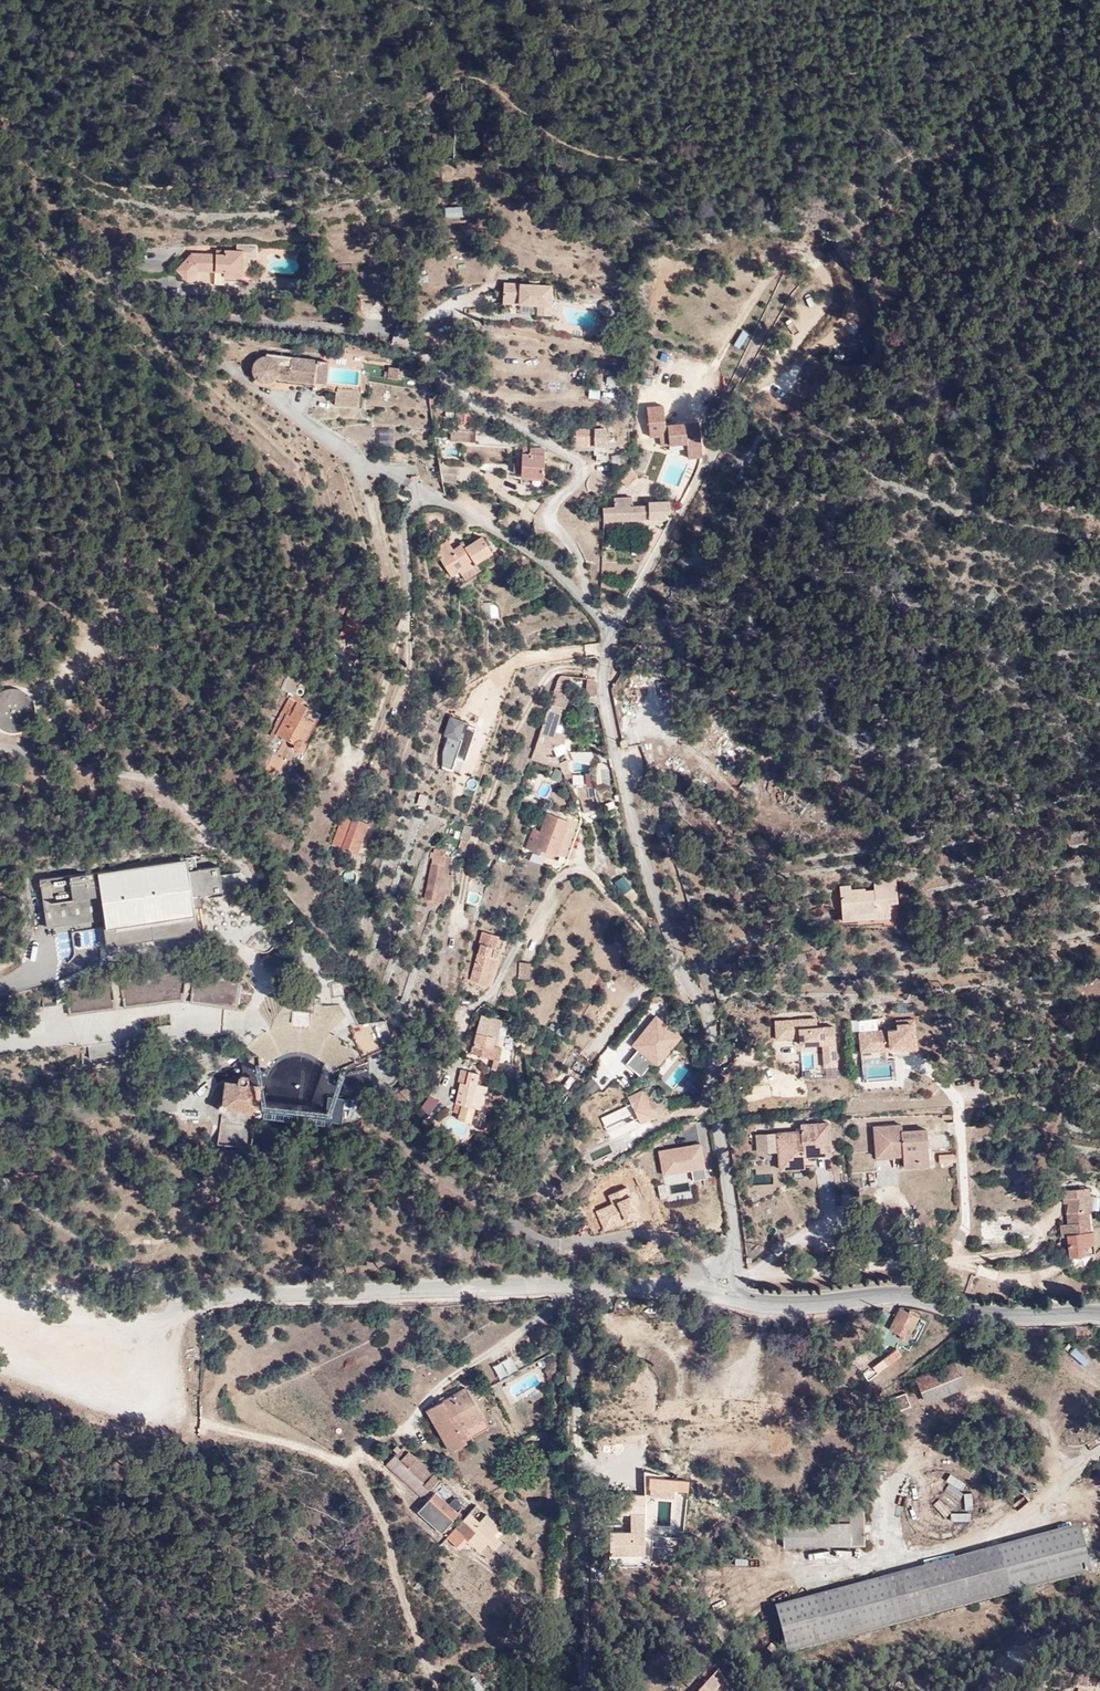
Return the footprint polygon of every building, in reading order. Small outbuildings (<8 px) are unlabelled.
[(193,250),(171,266),(179,274),(189,275),(195,266),(224,267),(224,278),(245,279),(246,247),(221,246),(221,252),(193,250)] [(553,288),(508,287),(507,309),(538,309),(537,319),(551,319),(553,288)] [(259,355),(247,354),(247,370),(253,370),(252,377),(269,378),(270,373),(314,377),(316,354),(260,347),(259,355)] [(358,363),(333,360),(331,375),(357,378),(358,363)] [(398,362),(384,362),(382,377),(398,376),(398,362)] [(603,375),(603,398),(615,398),(616,375),(603,375)] [(358,405),(358,387),(335,387),(335,405),(358,405)] [(599,397),(599,387),(588,387),(588,397),(599,397)] [(657,423),(641,420),(638,436),(655,441),(657,423)] [(596,425),(574,426),(574,443),(595,442),(596,425)] [(378,428),(378,443),(392,443),(392,429),(378,428)] [(474,441),(474,430),(450,430),(450,441),(474,441)] [(529,451),(531,467),(546,465),(544,446),(529,448),(529,451)] [(606,446),(595,447),(596,461),(608,460),(606,446)] [(520,469),(531,467),(529,451),(518,452),(520,469)] [(456,482),(456,465),(441,465),(441,482),(456,482)] [(644,477),(634,467),(620,481),(630,492),(644,477)] [(638,502),(618,502),(617,513),(607,512),(607,527),(651,527),(651,512),(638,511),(638,502)] [(451,534),(435,546),(451,566),(459,561),(468,572),(487,558),(482,551),(489,545),(480,533),(470,541),(465,535),(456,541),(451,534)] [(368,606),(360,603),(351,629),(368,636),(374,620),(365,616),(368,606)] [(13,685),(7,686),(3,689),(0,692),(0,721),(3,723),(7,726),(12,728),(18,728),(23,727),(28,725),(33,721),(36,717),(38,712),(39,706),(38,701),(36,696),(33,691),(29,688),(23,685),(18,684),(13,685)] [(551,703),(530,759),(546,763),(552,744),(562,745),(566,735),(556,730),(563,708),(551,703)] [(301,713),(298,711),(269,760),(279,767),(293,742),(303,747),(318,724),(308,717),(312,711),(306,707),(301,713)] [(469,723),(450,717),(444,734),(448,735),(441,752),(441,766),(448,767),(453,754),(464,759),(475,730),(468,727),(469,723)] [(591,769),(590,750),(568,752),(569,771),(591,769)] [(594,771),(584,771),(584,785),(594,785),(594,771)] [(579,800),(585,813),(599,808),(594,786),(578,788),(579,800)] [(582,817),(554,811),(548,836),(537,834),(533,852),(544,855),(546,851),(569,858),(582,817)] [(373,821),(353,814),(343,839),(363,845),(373,821)] [(189,856),(41,879),(51,924),(106,915),(110,942),(201,928),(197,899),(204,898),(203,888),(224,885),(221,860),(191,865),(189,856)] [(446,856),(429,857),(432,891),(448,890),(446,856)] [(622,894),(631,888),(623,875),(614,881),(622,894)] [(896,889),(896,900),(918,901),(918,888),(896,889)] [(918,901),(896,900),(871,900),(871,895),(855,894),(856,931),(917,931),(918,901)] [(481,931),(466,982),(487,986),(502,936),(481,931)] [(544,960),(528,960),(529,981),(544,981),(544,960)] [(161,967),(122,973),(128,1002),(183,996),(187,970),(161,967)] [(241,973),(198,967),(194,997),(238,1003),(241,973)] [(112,980),(68,985),(73,1008),(115,1002),(112,980)] [(309,1025),(308,1008),(291,1010),(292,1027),(309,1025)] [(637,1050),(626,1064),(641,1076),(650,1064),(655,1068),(682,1035),(656,1016),(632,1044),(637,1050)] [(815,1017),(772,1019),(773,1039),(799,1039),(800,1045),(821,1045),(823,1064),(836,1063),(834,1025),(816,1026),(815,1017)] [(491,1018),(476,1051),(506,1062),(518,1028),(491,1018)] [(897,1028),(857,1030),(859,1053),(918,1051),(914,1018),(896,1019),(897,1028)] [(381,1022),(356,1028),(363,1047),(386,1041),(381,1022)] [(473,1079),(465,1076),(453,1106),(464,1110),(462,1119),(473,1123),(490,1078),(475,1073),(473,1079)] [(224,1083),(221,1105),(220,1105),(218,1106),(217,1110),(218,1112),(219,1113),(221,1114),(223,1112),(224,1110),(253,1113),(252,1115),(254,1117),(258,1118),(260,1115),(260,1113),(259,1111),(259,1110),(260,1088),(248,1087),(249,1084),(248,1081),(247,1080),(246,1079),(240,1078),(239,1079),(237,1080),(236,1084),(224,1083)] [(631,1104),(600,1118),(608,1132),(637,1119),(640,1123),(655,1116),(642,1090),(627,1097),(631,1104)] [(429,1093),(419,1107),(429,1113),(439,1100),(429,1093)] [(829,1122),(800,1124),(801,1131),(777,1132),(778,1152),(779,1168),(815,1165),(815,1160),(811,1161),(810,1156),(831,1155),(829,1122)] [(901,1124),(874,1126),(875,1158),(903,1156),(904,1168),(930,1166),(928,1128),(902,1130),(901,1124)] [(777,1132),(754,1134),(756,1153),(778,1152),(777,1132)] [(951,1134),(929,1135),(929,1147),(951,1146),(951,1134)] [(701,1143),(657,1150),(662,1174),(692,1170),(693,1179),(707,1177),(705,1167),(701,1143)] [(692,1199),(690,1183),(678,1184),(679,1191),(666,1193),(667,1202),(692,1199)] [(1069,1190),(1061,1191),(1063,1204),(1067,1204),(1066,1214),(1067,1221),(1059,1224),(1061,1237),(1066,1237),(1070,1267),(1084,1266),(1083,1255),(1095,1254),(1094,1231),(1091,1231),(1089,1212),(1093,1212),(1095,1195),(1091,1195),(1090,1190),(1091,1190),(1091,1188),(1070,1187),(1069,1190)] [(918,1319),(900,1310),(890,1331),(907,1339),(918,1319)] [(280,1324),(265,1324),(265,1333),(280,1334),(280,1324)] [(887,1364),(901,1355),(896,1347),(882,1356),(887,1364)] [(960,1361),(962,1374),(975,1372),(973,1359),(960,1361)] [(956,1365),(917,1380),(919,1385),(912,1387),(915,1394),(921,1392),(926,1402),(966,1387),(956,1365)] [(534,1372),(508,1388),(515,1399),(541,1384),(534,1372)] [(1054,1376),(1050,1390),(1063,1394),(1068,1380),(1054,1376)] [(466,1388),(428,1411),(450,1452),(491,1428),(466,1388)] [(907,1396),(882,1406),(888,1417),(911,1409),(907,1396)] [(960,1401),(951,1409),(958,1417),(967,1410),(960,1401)] [(406,1442),(387,1461),(421,1495),(440,1477),(406,1442)] [(656,1486),(656,1481),(656,1474),(646,1475),(645,1487),(656,1486)] [(683,1482),(656,1481),(656,1486),(656,1491),(673,1491),(683,1491),(683,1482)] [(437,1492),(421,1508),(443,1531),(460,1515),(437,1492)] [(610,1555),(645,1556),(646,1495),(618,1495),(618,1514),(631,1514),(631,1532),(618,1532),(611,1532),(610,1555)] [(655,1526),(671,1526),(671,1499),(655,1499),(655,1526)] [(861,1548),(849,1508),(849,1516),(839,1516),(838,1526),(785,1526),(784,1548),(861,1548)] [(849,1508),(861,1548),(863,1548),(863,1508),(849,1508)] [(470,1515),(455,1530),(475,1552),(484,1542),(493,1550),(502,1542),(497,1536),(504,1528),(490,1513),(479,1522),(470,1515)] [(631,1514),(618,1514),(618,1532),(631,1532),(631,1514)] [(1081,1542),(1092,1534),(1089,1526),(1077,1529),(1081,1542)] [(1013,1593),(1081,1542),(1077,1529),(989,1553),(871,1585),(882,1628),(1013,1593)] [(1092,1534),(1081,1542),(1088,1572),(1099,1568),(1099,1566),(1092,1534)] [(1088,1572),(1081,1542),(1013,1593),(1040,1586),(1088,1572)] [(795,1561),(797,1553),(783,1549),(781,1557),(795,1561)] [(778,1573),(793,1575),(795,1561),(780,1559),(778,1573)] [(709,1603),(725,1599),(720,1580),(704,1584),(709,1603)] [(828,1643),(882,1628),(871,1585),(816,1600),(828,1643)] [(784,1655),(828,1643),(816,1600),(774,1612),(784,1655)] [(701,1690),(716,1690),(710,1683),(701,1690)]
